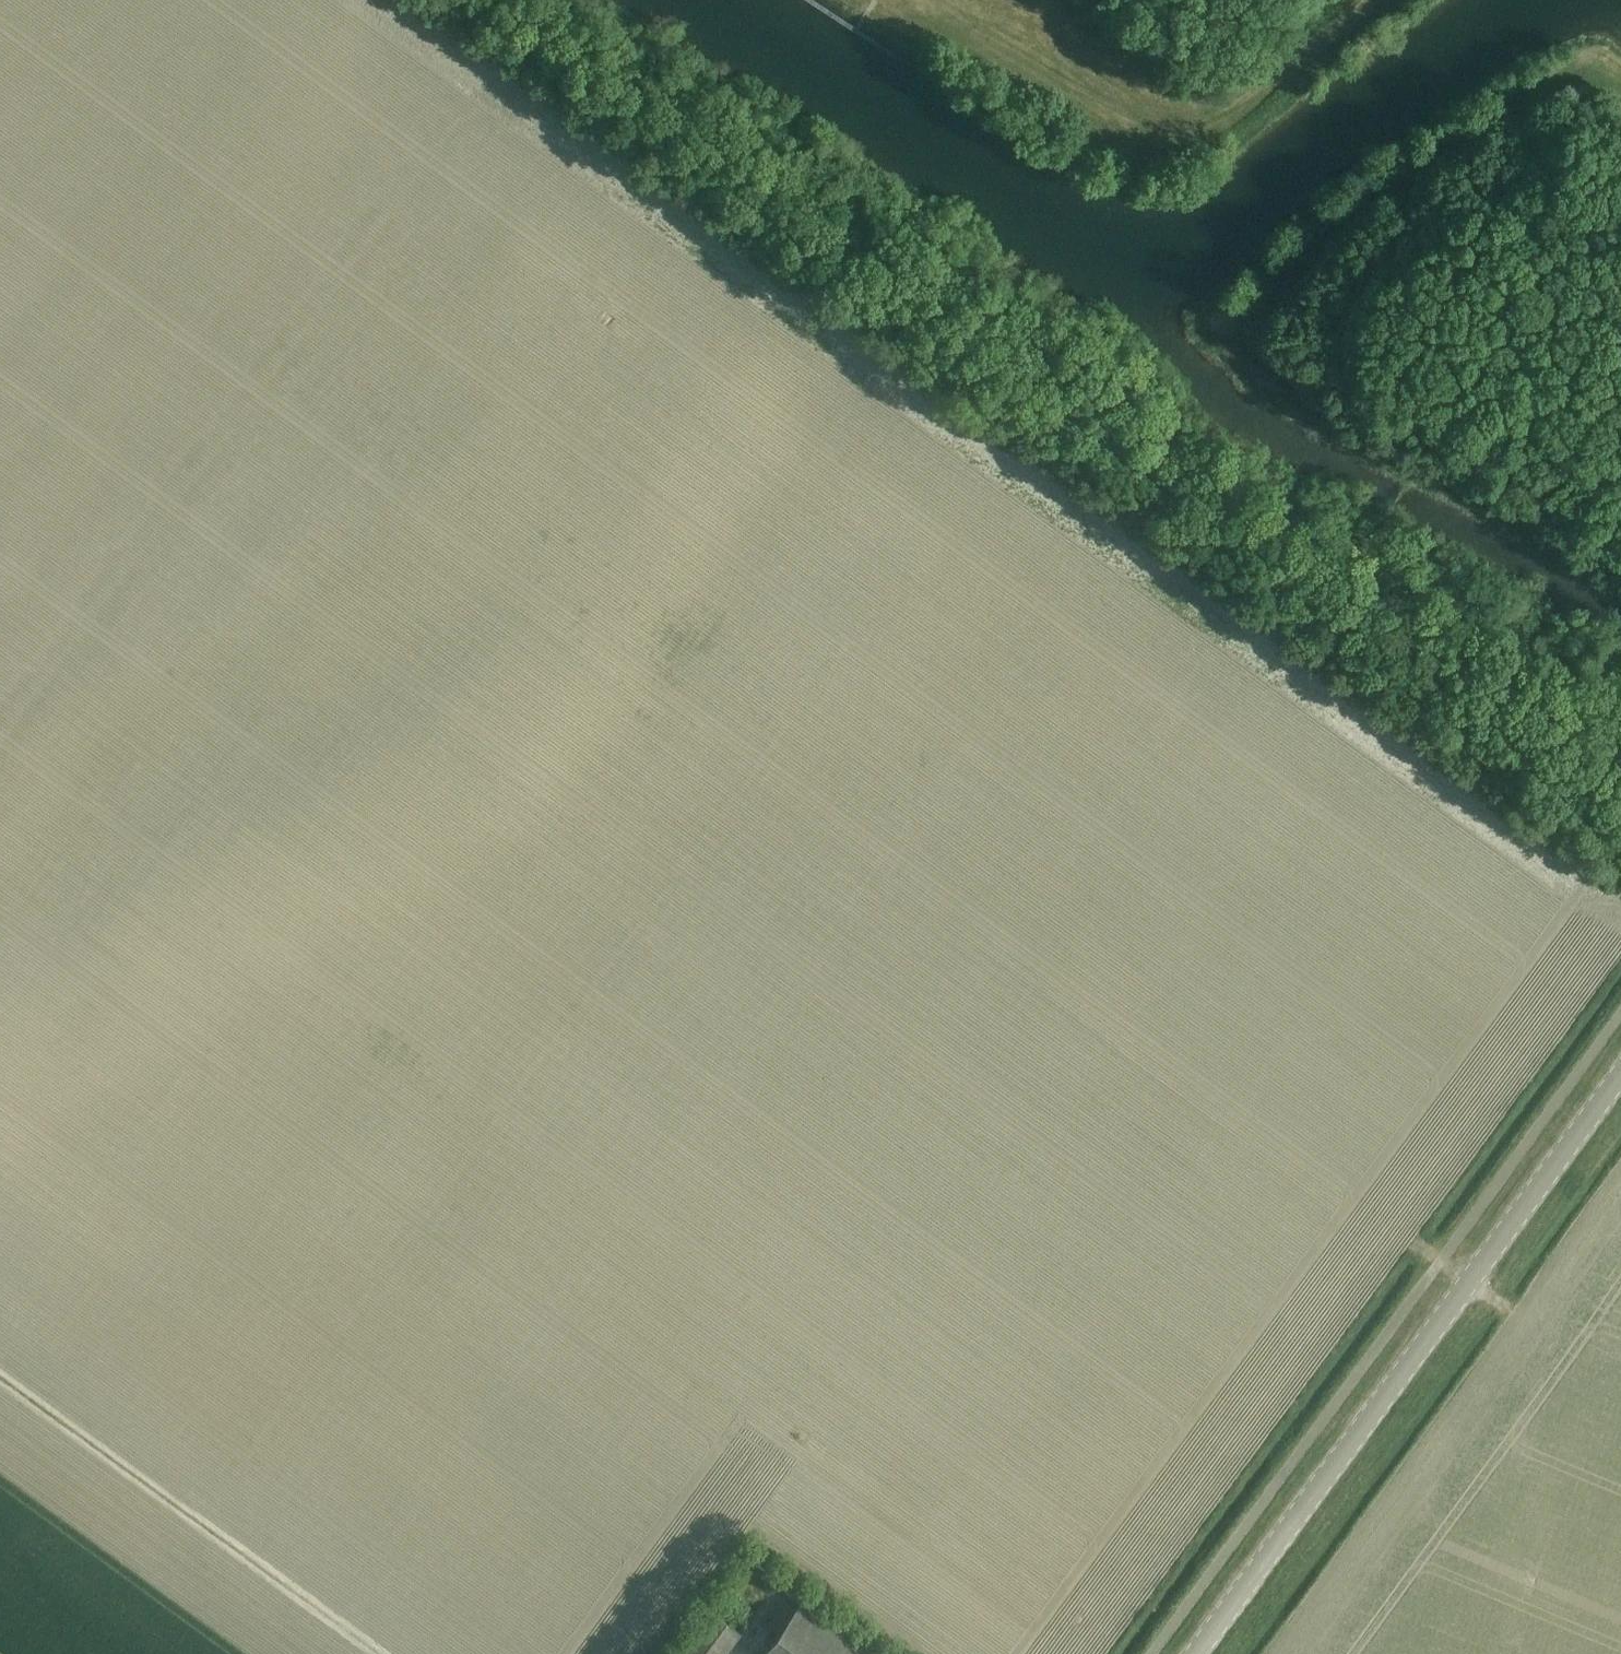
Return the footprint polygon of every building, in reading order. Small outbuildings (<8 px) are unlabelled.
[(804,1600),(764,1653),(878,1653),(804,1600)] [(740,1632),(711,1611),(679,1653),(724,1653),(740,1632)]
